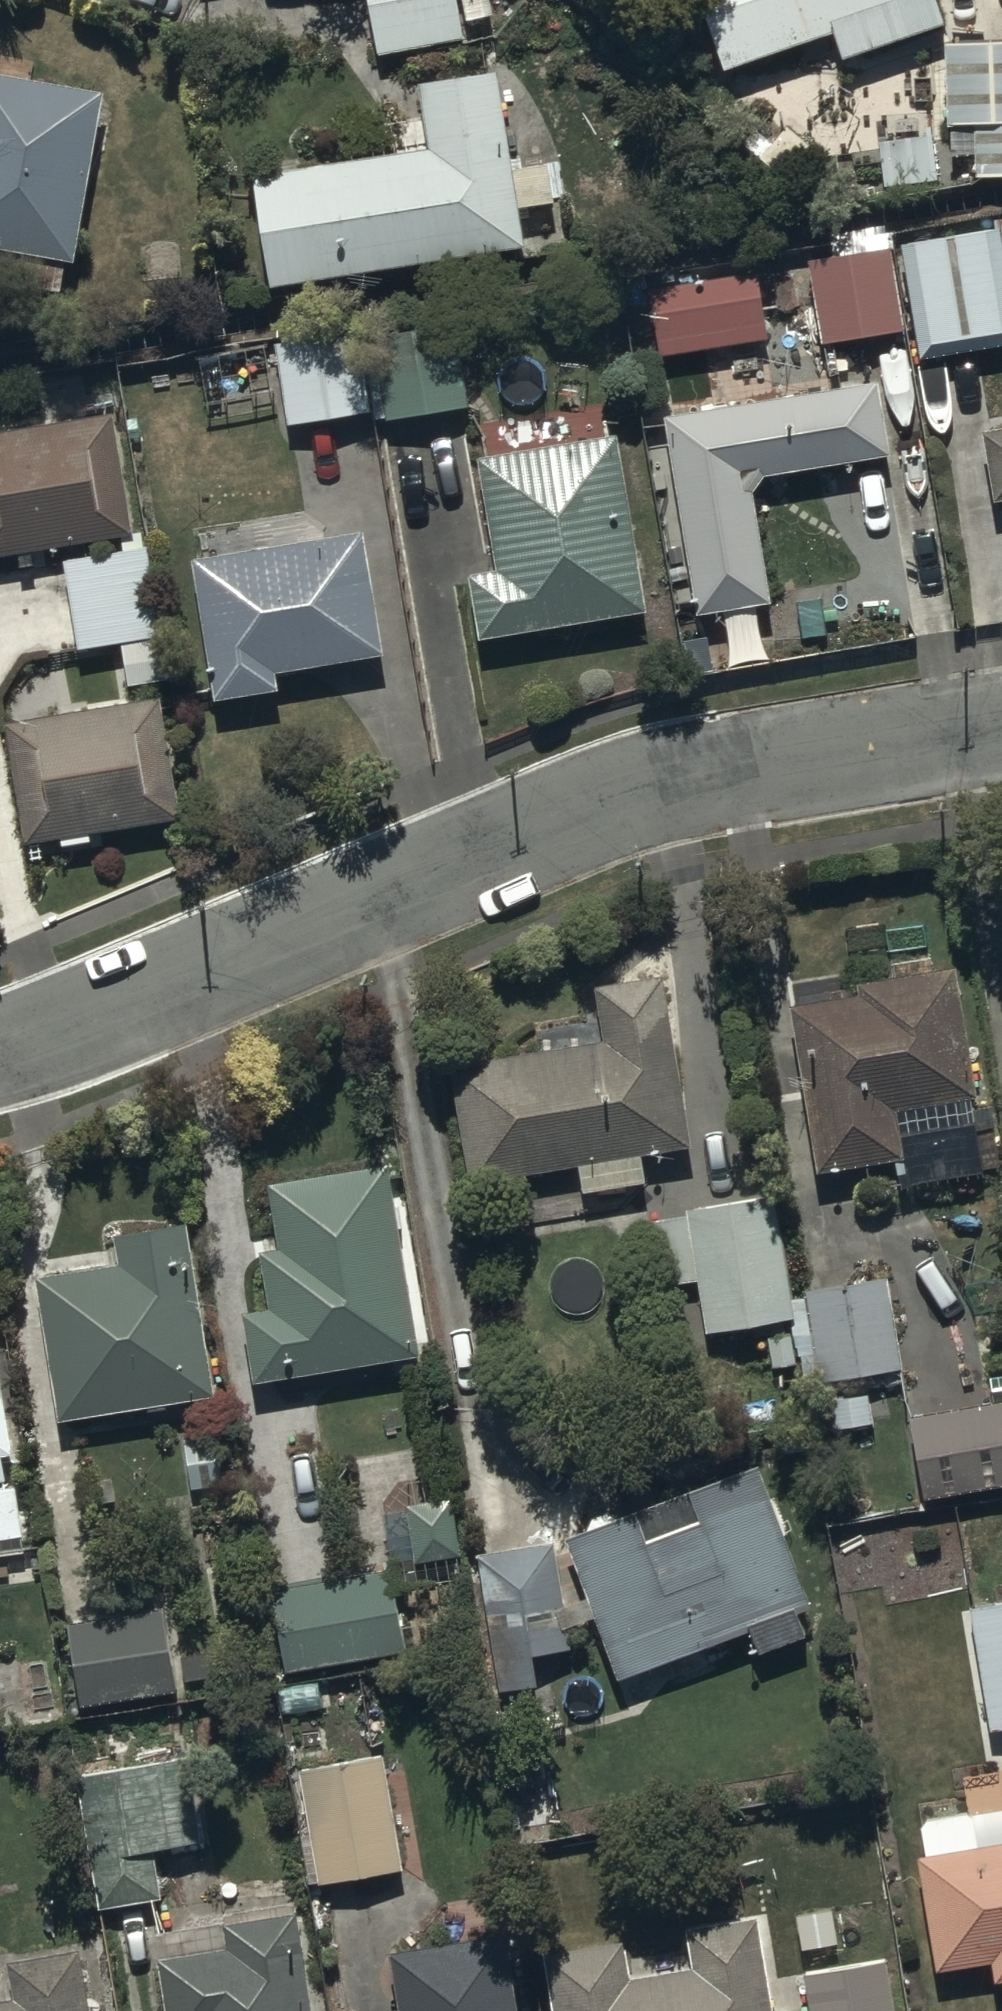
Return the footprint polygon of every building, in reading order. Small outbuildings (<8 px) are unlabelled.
[(456,0),(366,0),(380,63),(465,45),(456,0)] [(941,0),(695,0),(726,84),(821,49),(830,72),(846,66),(849,72),(954,33),(941,0)] [(948,49),(952,135),(979,133),(981,188),(1001,187),(1001,46),(948,49)] [(432,163),(256,188),(272,301),(528,264),(522,221),(560,215),(554,174),(517,180),(503,79),(422,91),(432,163)] [(107,103),(0,83),(0,260),(77,273),(107,103)] [(818,157),(770,117),(742,152),(790,191),(818,157)] [(904,252),(921,369),(1001,356),(1001,237),(904,252)] [(908,329),(893,246),(808,261),(823,344),(908,329)] [(760,270),(649,285),(659,356),(770,340),(760,270)] [(473,411),(459,328),(375,342),(389,425),(473,411)] [(360,334),(274,347),(287,433),(373,420),(360,334)] [(886,391),(667,423),(700,625),(776,613),(757,502),(766,487),(897,468),(886,391)] [(0,437),(0,566),(138,546),(120,420),(0,437)] [(986,439),(997,513),(1001,512),(1001,436),(986,439)] [(649,621),(620,444),(481,467),(499,578),(471,582),(482,649),(649,621)] [(369,542),(193,568),(215,712),(284,702),(281,681),(388,665),(369,542)] [(150,554),(65,566),(77,658),(119,652),(124,690),(168,684),(150,554)] [(164,702),(4,729),(24,850),(57,844),(60,857),(93,851),(92,844),(185,828),(164,702)] [(956,978),(791,1007),(820,1179),(837,1176),(838,1182),(905,1170),(896,1120),(980,1105),(956,978)] [(606,1044),(450,1069),(470,1195),(579,1177),(584,1205),(650,1194),(645,1168),(699,1159),(670,982),(598,994),(606,1044)] [(269,1318),(245,1322),(254,1394),(420,1372),(394,1173),(269,1190),(279,1260),(262,1262),(269,1318)] [(778,1201),(648,1221),(659,1294),(699,1288),(707,1343),(797,1329),(778,1201)] [(117,1274),(38,1287),(61,1432),(218,1407),(190,1227),(112,1240),(117,1274)] [(896,1283),(800,1296),(813,1392),(886,1382),(887,1394),(910,1391),(896,1283)] [(8,1488),(4,1469),(16,1467),(0,1375),(0,1490),(8,1488)] [(910,1415),(923,1508),(1001,1497),(1001,1403),(910,1415)] [(762,1472),(565,1545),(620,1693),(671,1674),(677,1689),(709,1677),(704,1662),(751,1644),(758,1665),(806,1647),(797,1623),(816,1617),(762,1472)] [(0,1495),(0,1549),(25,1546),(18,1493),(0,1495)] [(456,1506),(408,1513),(416,1570),(464,1563),(456,1506)] [(575,1656),(555,1546),(477,1559),(498,1700),(539,1696),(534,1663),(575,1656)] [(409,1663),(393,1572),(267,1594),(282,1685),(409,1663)] [(973,1610),(992,1737),(1001,1735),(1001,1606),(973,1610)] [(166,1614),(66,1630),(81,1718),(180,1702),(166,1614)] [(404,1877),(383,1758),(298,1773),(319,1892),(404,1877)] [(82,1781),(105,1963),(168,1955),(157,1863),(203,1857),(192,1767),(82,1781)] [(971,1780),(974,1822),(923,1827),(929,1868),(920,1868),(938,1983),(995,1973),(996,1992),(1001,1992),(1001,1777),(971,1780)] [(544,1958),(553,2010),(774,2010),(761,1935),(770,1933),(766,1913),(682,1927),(690,1975),(629,1986),(622,1944),(544,1958)] [(299,1922),(225,1933),(229,1958),(154,1971),(161,2010),(314,2010),(299,1922)] [(392,1962),(400,2010),(522,2010),(512,1944),(392,1962)] [(801,1975),(807,2010),(894,2010),(884,1959),(801,1975)] [(0,2010),(91,2010),(84,1960),(10,1972),(16,2007),(0,2010)]
